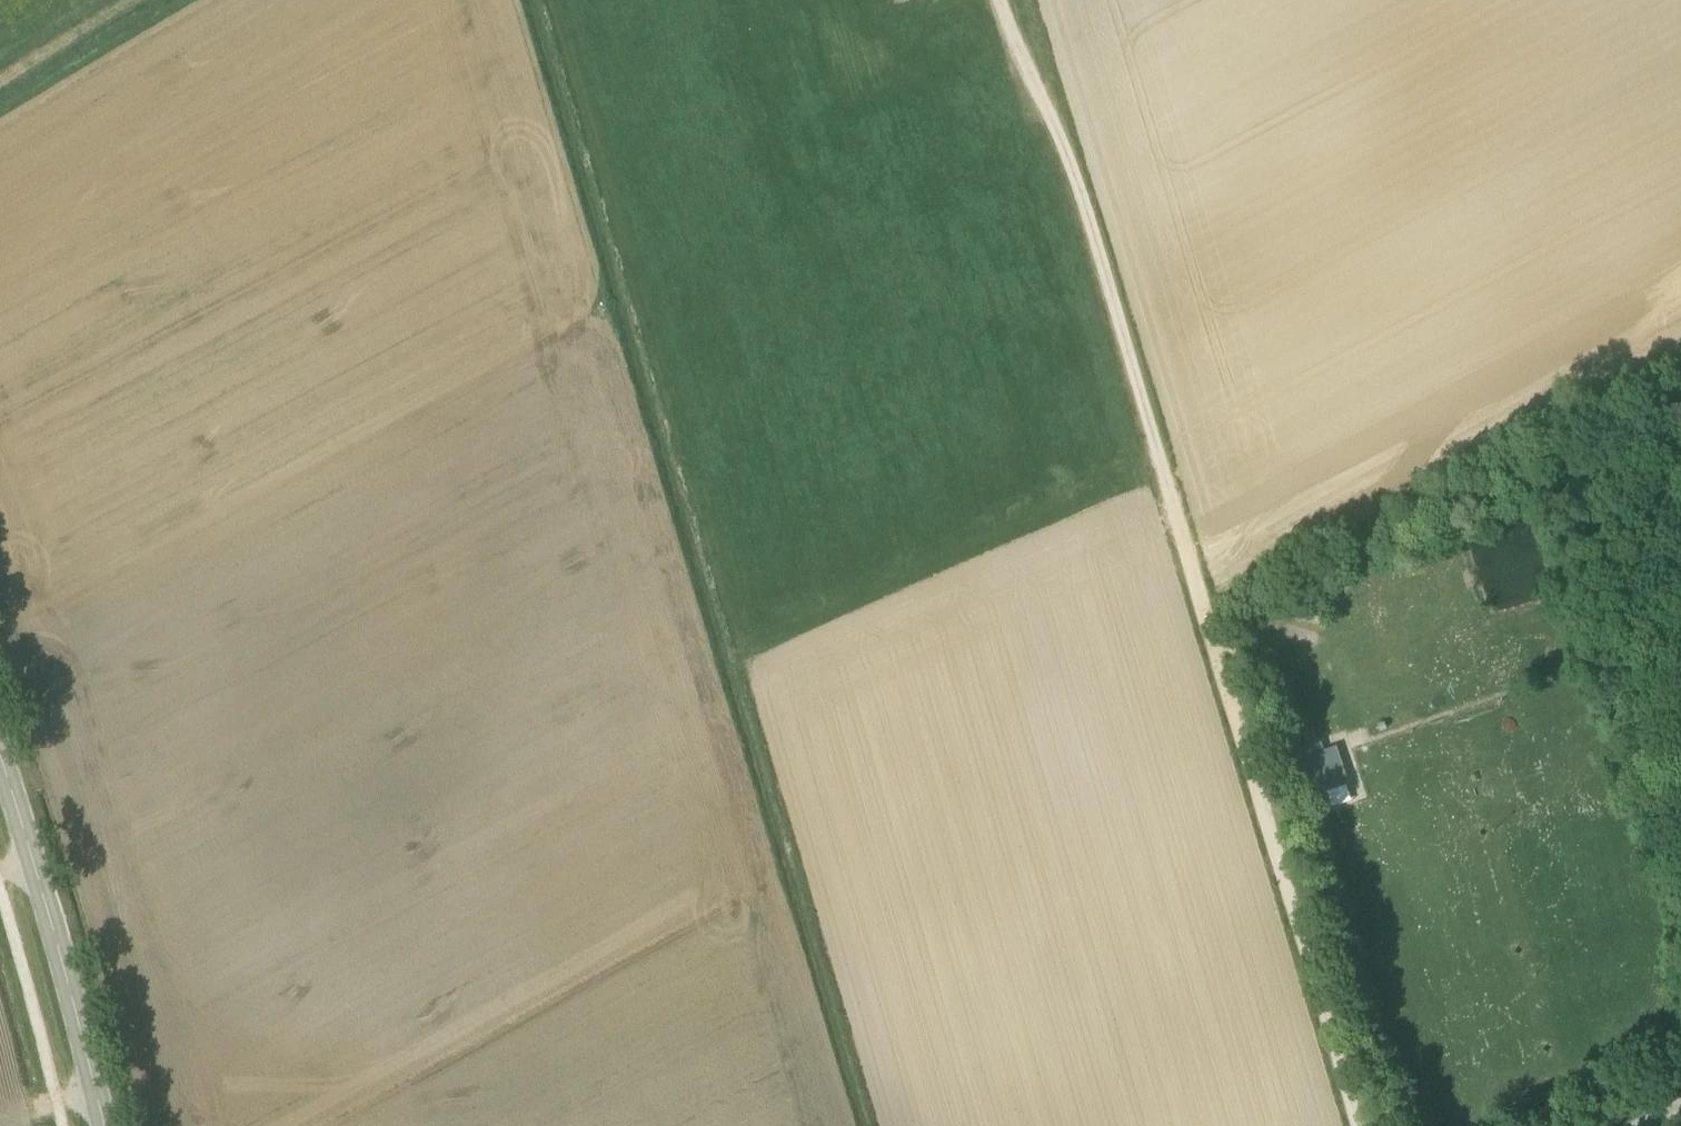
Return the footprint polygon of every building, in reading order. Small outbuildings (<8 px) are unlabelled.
[(1333,748),(1293,763),(1302,787),(1314,782),(1319,795),(1346,785),(1347,784),(1333,748)]
